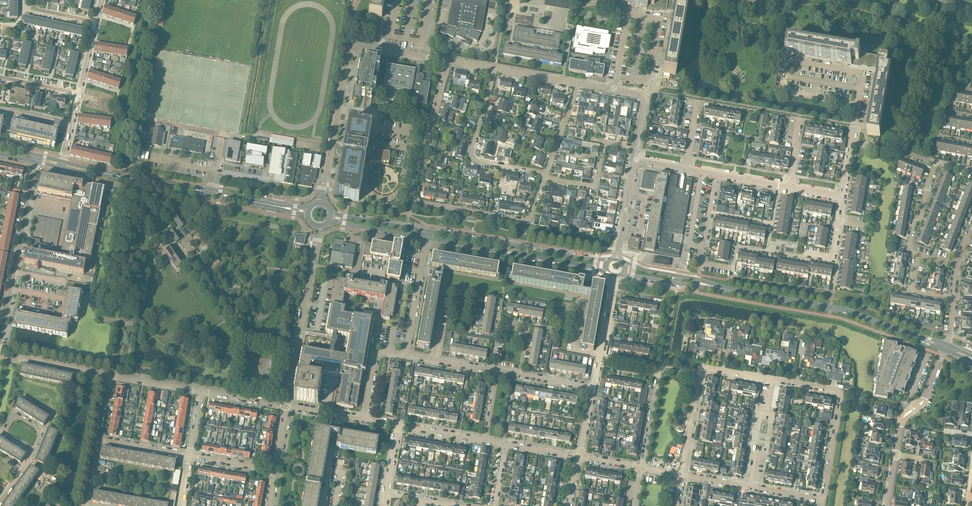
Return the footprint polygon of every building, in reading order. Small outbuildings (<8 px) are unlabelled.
[(369,15),(370,16),(373,16),(382,18),(382,17),(385,0),(371,0),(369,15)] [(439,32),(445,35),(446,35),(453,38),(455,34),(457,35),(456,37),(464,40),(466,40),(464,44),(469,46),(471,41),(470,41),(471,39),(477,42),(480,34),(478,33),(478,32),(481,32),(482,32),(485,9),(485,10),(486,9),(485,9),(486,2),(487,2),(478,0),(453,0),(452,3),(452,4),(448,26),(447,26),(447,28),(442,25),(439,32)] [(613,3),(621,4),(630,5),(646,9),(647,9),(647,8),(653,10),(658,10),(659,2),(658,2),(655,1),(655,0),(598,0),(613,3)] [(662,73),(663,73),(675,75),(676,74),(675,74),(687,9),(688,3),(684,2),(675,0),(674,0),(672,0),(670,10),(672,10),(674,11),(671,27),(663,72),(662,73)] [(105,6),(102,15),(103,15),(110,18),(113,9),(111,8),(111,7),(108,6),(108,7),(105,6)] [(113,9),(110,18),(118,20),(121,11),(118,11),(119,9),(116,8),(115,10),(113,9)] [(126,23),(129,14),(121,11),(118,20),(126,23)] [(129,14),(126,23),(133,25),(134,25),(137,17),(134,16),(134,14),(131,13),(131,15),(129,14)] [(24,24),(30,26),(31,18),(22,16),(21,21),(24,21),(24,24)] [(513,45),(512,45),(512,48),(504,47),(504,46),(502,56),(502,55),(513,57),(512,57),(516,58),(516,57),(531,60),(531,61),(534,61),(535,61),(550,63),(550,64),(553,65),(553,64),(561,65),(561,66),(563,56),(557,55),(558,50),(561,35),(553,33),(552,38),(531,34),(532,30),(535,30),(515,27),(513,42),(512,42),(513,42),(513,45)] [(577,27),(573,49),(578,50),(578,49),(580,49),(580,50),(582,50),(589,52),(604,54),(606,48),(604,48),(606,38),(607,38),(608,32),(601,31),(583,28),(583,29),(581,28),(581,27),(577,27)] [(788,39),(786,53),(786,52),(851,64),(852,63),(854,63),(862,64),(863,56),(860,55),(861,52),(858,51),(857,51),(857,52),(788,40),(788,39)] [(102,54),(104,45),(96,44),(95,44),(94,53),(102,54)] [(104,45),(102,54),(105,54),(105,56),(108,56),(108,55),(111,55),(112,46),(104,45)] [(112,46),(111,55),(113,55),(113,57),(116,57),(117,56),(119,56),(120,47),(112,46)] [(120,47),(119,56),(121,57),(121,58),(124,58),(124,57),(127,57),(128,48),(120,47)] [(25,70),(27,61),(19,59),(18,65),(21,66),(21,69),(25,70)] [(362,59),(359,73),(355,96),(371,99),(373,93),(375,93),(376,88),(373,88),(376,72),(379,73),(380,68),(377,68),(378,61),(362,59)] [(867,134),(880,137),(880,136),(891,71),(892,71),(891,71),(892,68),(888,67),(889,64),(890,60),(880,59),(878,59),(877,59),(875,68),(876,68),(879,69),(878,73),(878,75),(869,129),(868,130),(868,131),(868,134),(867,134)] [(602,60),(600,60),(584,60),(583,63),(570,61),(568,72),(586,75),(586,77),(591,77),(592,76),(593,76),(593,75),(596,76),(603,78),(605,67),(608,67),(609,61),(602,60)] [(384,87),(398,90),(399,90),(399,94),(406,95),(405,102),(409,103),(409,105),(413,105),(414,103),(426,105),(432,73),(419,71),(420,69),(419,69),(416,68),(415,68),(388,63),(383,87),(384,87)] [(49,75),(51,66),(43,64),(42,70),(45,71),(44,74),(49,75)] [(75,71),(67,69),(65,75),(68,76),(68,79),(72,80),(75,71)] [(95,82),(98,74),(90,71),(87,80),(88,80),(87,80),(95,82)] [(468,81),(470,75),(467,75),(467,73),(457,71),(456,75),(455,75),(455,79),(466,81),(466,80),(468,81)] [(98,74),(95,82),(103,85),(106,76),(103,75),(104,74),(100,73),(100,74),(98,74)] [(468,85),(467,88),(468,88),(479,91),(480,83),(472,81),(473,76),(470,75),(468,81),(469,81),(468,85)] [(113,79),(106,76),(103,85),(111,87),(113,79)] [(113,79),(111,87),(113,88),(115,89),(118,90),(119,90),(121,81),(119,80),(119,79),(116,78),(116,79),(113,79)] [(511,88),(514,89),(515,83),(512,82),(512,81),(502,79),(501,83),(500,83),(500,87),(511,89),(511,88)] [(515,83),(514,89),(513,97),(524,99),(525,91),(517,89),(518,83),(515,83)] [(539,94),(550,96),(550,95),(553,96),(554,90),(551,89),(551,88),(541,86),(541,90),(540,89),(539,94)] [(15,95),(10,94),(9,97),(7,96),(6,101),(8,101),(8,103),(15,105),(16,103),(18,103),(18,105),(25,107),(26,105),(29,106),(31,98),(25,97),(26,96),(29,97),(29,95),(30,91),(15,88),(14,92),(15,92),(15,95)] [(553,97),(552,103),(563,105),(565,98),(556,96),(557,90),(554,90),(553,96),(553,97)] [(32,99),(30,105),(33,106),(40,108),(41,105),(44,94),(40,93),(39,93),(36,92),(35,99),(32,99)] [(964,92),(961,92),(960,94),(957,93),(955,101),(960,102),(962,94),(963,94),(964,92)] [(598,101),(599,96),(581,93),(579,105),(587,106),(587,103),(586,103),(587,100),(598,101)] [(50,100),(49,107),(55,108),(56,109),(57,103),(65,105),(66,99),(59,97),(58,97),(52,96),(51,101),(50,100)] [(598,101),(597,104),(604,105),(602,115),(608,116),(609,106),(610,106),(609,106),(611,98),(599,96),(598,101)] [(446,104),(445,107),(451,108),(459,110),(462,111),(465,100),(462,99),(454,97),(452,105),(446,104)] [(670,101),(672,102),(672,107),(680,109),(681,103),(680,103),(681,99),(670,97),(670,101)] [(611,98),(609,106),(610,106),(612,107),(612,105),(616,106),(614,117),(619,118),(621,111),(621,108),(622,100),(611,98)] [(492,106),(491,109),(497,111),(505,113),(509,114),(512,103),(508,102),(500,100),(498,108),(492,106)] [(621,108),(621,111),(627,112),(626,119),(631,120),(634,102),(622,100),(621,108)] [(532,103),(528,114),(536,117),(535,117),(541,119),(542,116),(537,114),(537,112),(541,114),(542,113),(544,108),(540,106),(532,103)] [(579,105),(577,117),(585,118),(585,115),(584,115),(585,111),(596,113),(597,108),(587,106),(579,105)] [(443,109),(440,119),(444,120),(444,121),(451,123),(452,121),(454,113),(451,112),(451,111),(450,111),(451,108),(445,107),(444,110),(443,109)] [(497,111),(491,109),(491,112),(489,112),(486,122),(490,123),(490,124),(494,125),(494,122),(497,122),(499,118),(500,115),(497,114),(496,114),(497,111)] [(78,124),(86,125),(87,116),(79,115),(78,124)] [(604,134),(606,126),(608,116),(602,115),(601,125),(594,124),(594,125),(592,132),(604,134)] [(773,115),(772,119),(774,119),(773,125),(782,127),(783,121),(779,120),(780,116),(773,115)] [(94,126),(95,117),(87,116),(86,125),(94,126)] [(954,117),(951,116),(951,118),(947,117),(946,126),(951,127),(952,118),(954,119),(954,117)] [(103,118),(95,117),(94,126),(102,127),(103,118)] [(530,118),(528,125),(531,127),(530,130),(538,133),(542,123),(540,122),(541,119),(535,117),(535,119),(534,119),(534,120),(530,118)] [(575,128),(582,130),(583,127),(582,127),(583,123),(585,124),(594,125),(594,124),(595,120),(585,118),(577,117),(575,128)] [(604,134),(616,136),(618,128),(619,118),(614,117),(612,127),(606,126),(604,134)] [(103,118),(102,127),(110,128),(112,119),(111,119),(103,118)] [(961,120),(957,119),(956,128),(961,129),(962,120),(964,120),(964,118),(961,118),(961,120)] [(618,128),(616,136),(628,138),(631,120),(626,119),(624,130),(620,130),(621,129),(618,128)] [(666,119),(665,125),(668,126),(677,127),(678,127),(679,124),(678,123),(678,121),(669,119),(669,120),(666,119)] [(11,136),(10,137),(55,148),(55,147),(55,146),(58,132),(61,133),(62,129),(59,128),(60,125),(55,124),(54,124),(54,126),(53,129),(14,120),(10,136),(11,136)] [(337,194),(337,195),(343,196),(345,196),(347,197),(347,195),(349,196),(349,197),(349,199),(348,199),(351,200),(359,201),(359,200),(358,200),(358,198),(359,198),(365,163),(364,163),(365,160),(366,160),(366,159),(365,159),(365,158),(369,159),(369,163),(373,163),(389,163),(388,165),(389,165),(390,153),(374,151),(370,151),(370,152),(368,151),(368,150),(372,127),(362,125),(361,127),(359,126),(360,123),(361,123),(351,121),(350,121),(351,121),(350,123),(349,123),(345,146),(344,146),(344,147),(345,147),(344,150),(343,150),(343,151),(340,150),(340,151),(340,152),(341,153),(341,154),(342,154),(343,155),(343,156),(337,194)] [(160,146),(160,144),(164,145),(166,133),(162,132),(162,130),(163,130),(155,128),(155,129),(155,130),(152,129),(153,127),(143,125),(142,133),(151,134),(152,132),(154,133),(152,145),(160,146)] [(568,127),(566,139),(574,140),(575,134),(585,136),(586,131),(586,130),(582,130),(575,128),(568,127)] [(455,128),(452,139),(460,141),(465,143),(466,140),(461,139),(463,130),(455,128)] [(490,141),(496,142),(504,144),(507,133),(499,131),(497,139),(491,138),(490,141)] [(656,137),(654,146),(660,147),(662,138),(662,135),(656,134),(656,137)] [(294,139),(273,135),(271,135),(270,143),(293,147),(294,139)] [(204,142),(174,137),(172,148),(202,154),(204,142)] [(539,151),(545,153),(546,150),(540,148),(543,140),(536,137),(532,148),(539,151)] [(574,140),(566,139),(564,139),(562,150),(570,152),(570,149),(569,149),(570,145),(581,147),(582,142),(574,140)] [(233,164),(233,162),(236,163),(237,162),(241,163),(242,152),(238,151),(240,143),(229,141),(227,151),(226,151),(224,162),(233,164)] [(453,149),(453,150),(453,151),(454,151),(454,152),(455,153),(456,153),(455,155),(456,156),(456,158),(455,159),(462,160),(463,157),(466,146),(465,146),(465,143),(460,141),(459,144),(458,144),(457,144),(456,146),(455,147),(454,147),(454,148),(453,149)] [(496,142),(490,141),(489,144),(488,143),(485,153),(489,154),(488,155),(492,156),(495,145),(496,142)] [(944,141),(942,141),(941,143),(937,142),(936,150),(941,151),(943,143),(944,143),(944,141)] [(582,142),(581,147),(592,149),(591,153),(590,155),(594,156),(596,157),(598,157),(600,145),(582,142)] [(951,144),(948,144),(946,152),(951,153),(953,145),(954,145),(955,143),(952,142),(951,144)] [(961,146),(958,146),(956,154),(961,155),(963,146),(964,147),(965,145),(962,144),(961,146)] [(70,155),(70,156),(71,156),(78,158),(80,149),(78,148),(78,147),(75,146),(75,148),(72,147),(70,155)] [(267,149),(247,146),(246,153),(248,153),(248,157),(246,157),(246,163),(253,164),(253,165),(263,166),(264,158),(262,158),(262,155),(266,156),(267,149)] [(708,148),(707,155),(719,157),(720,151),(711,149),(708,148)] [(80,149),(78,158),(86,159),(88,151),(80,149)] [(298,154),(274,149),(269,174),(276,175),(275,181),(282,182),(282,183),(293,185),(298,154)] [(88,151),(86,159),(94,161),(96,152),(94,152),(94,151),(91,150),(91,151),(88,151)] [(560,150),(558,162),(566,163),(566,161),(565,160),(566,157),(577,159),(578,153),(570,152),(562,150),(560,150)] [(607,150),(607,155),(617,157),(616,161),(616,164),(623,165),(626,153),(607,150)] [(544,156),(545,153),(539,151),(534,164),(541,167),(545,156),(544,156)] [(96,152),(94,161),(102,163),(104,154),(102,154),(102,152),(99,152),(99,153),(96,152)] [(750,152),(749,159),(752,159),(752,163),(758,164),(760,155),(760,153),(750,152)] [(594,156),(590,155),(578,153),(577,159),(588,160),(587,164),(586,164),(586,167),(592,168),(594,168),(596,157),(594,156)] [(104,154),(102,163),(106,164),(110,165),(112,156),(110,155),(110,154),(107,154),(107,155),(104,154)] [(312,156),(304,154),(298,185),(312,188),(312,184),(314,184),(315,178),(315,176),(316,176),(318,169),(320,169),(322,157),(315,156),(315,157),(312,156)] [(429,166),(435,168),(442,170),(446,158),(438,156),(435,165),(430,163),(429,166)] [(907,161),(905,160),(904,162),(900,160),(897,168),(902,170),(905,162),(906,163),(907,161)] [(566,163),(558,162),(556,162),(554,174),(562,175),(562,172),(561,172),(562,168),(573,170),(574,165),(566,163)] [(610,173),(609,175),(614,175),(614,176),(619,177),(621,177),(623,165),(616,164),(605,162),(604,167),(616,169),(615,173),(614,173),(614,174),(610,173)] [(913,165),(910,164),(907,172),(912,174),(915,166),(916,166),(917,164),(914,163),(913,165)] [(574,165),(573,170),(583,172),(582,175),(582,179),(589,180),(592,168),(586,167),(574,165)] [(4,175),(3,178),(6,179),(6,176),(6,175),(10,176),(12,167),(6,166),(4,173),(4,175)] [(435,168),(429,166),(428,169),(427,169),(424,178),(428,179),(427,181),(431,182),(435,171),(434,170),(435,168)] [(464,167),(463,174),(464,176),(476,178),(476,176),(477,176),(477,175),(479,176),(480,176),(481,170),(477,169),(478,168),(468,166),(466,166),(464,166),(464,167)] [(17,168),(15,181),(17,181),(18,179),(18,175),(22,176),(23,170),(22,169),(23,169),(20,168),(20,169),(17,168)] [(919,168),(916,176),(921,178),(924,170),(919,168)] [(479,176),(478,184),(478,185),(479,186),(480,187),(481,187),(482,187),(483,186),(483,185),(490,186),(491,177),(482,176),(483,170),(481,170),(480,176),(479,176)] [(643,173),(641,189),(655,191),(644,251),(646,251),(654,253),(654,252),(678,257),(680,246),(668,244),(668,243),(669,243),(670,243),(670,242),(671,242),(671,241),(671,240),(671,239),(670,239),(669,238),(667,238),(667,233),(682,236),(692,179),(686,178),(684,190),(675,189),(677,177),(669,175),(669,174),(662,173),(662,175),(644,172),(643,173)] [(520,183),(521,177),(518,176),(519,175),(509,173),(508,177),(507,177),(506,181),(517,183),(518,182),(520,183)] [(617,189),(619,177),(614,176),(614,175),(609,175),(601,173),(600,179),(611,180),(609,187),(610,187),(617,189)] [(944,177),(943,178),(951,181),(953,176),(945,173),(944,177)] [(25,263),(29,264),(32,264),(33,265),(33,264),(36,265),(37,265),(40,266),(41,266),(42,266),(42,267),(41,269),(42,268),(51,272),(52,268),(53,268),(54,268),(56,269),(60,270),(64,270),(64,271),(64,270),(68,271),(72,272),(71,272),(83,275),(83,274),(84,274),(86,265),(86,264),(86,263),(90,264),(97,227),(99,221),(105,189),(41,176),(38,195),(72,201),(69,216),(61,258),(62,258),(62,259),(51,257),(51,255),(53,246),(40,244),(33,243),(31,254),(31,253),(31,254),(30,254),(27,253),(26,253),(27,253),(26,256),(25,262),(25,263)] [(942,183),(950,186),(951,181),(943,178),(944,177),(942,176),(941,179),(943,180),(942,183)] [(524,177),(521,177),(520,183),(519,190),(531,192),(532,185),(523,183),(524,177)] [(563,199),(563,197),(563,193),(561,193),(558,192),(559,187),(548,185),(547,190),(546,190),(544,202),(551,203),(552,200),(551,200),(551,197),(563,199)] [(615,200),(617,189),(610,187),(609,187),(599,185),(598,190),(609,192),(607,199),(615,200)] [(913,194),(914,192),(912,191),(912,187),(904,186),(903,191),(912,193),(911,194),(913,194)] [(938,192),(946,196),(948,191),(940,188),(940,186),(938,186),(937,188),(939,189),(938,192)] [(728,199),(730,188),(724,187),(723,193),(720,193),(719,200),(722,201),(723,198),(728,199)] [(735,189),(730,188),(728,199),(733,200),(733,203),(736,203),(737,196),(734,195),(735,189)] [(424,196),(434,198),(436,191),(424,189),(424,193),(425,193),(424,196)] [(443,192),(436,191),(434,198),(444,200),(445,196),(446,196),(447,194),(448,194),(449,193),(449,191),(448,190),(447,189),(446,189),(445,189),(444,190),(443,191),(443,192)] [(563,197),(566,197),(566,196),(570,197),(568,208),(573,209),(575,199),(576,191),(564,189),(563,193),(563,197)] [(746,202),(748,191),(743,190),(742,194),(739,194),(737,203),(742,204),(743,201),(746,202)] [(576,191),(575,199),(578,199),(578,198),(581,199),(580,210),(585,211),(586,204),(587,198),(587,197),(588,193),(576,191)] [(748,191),(746,202),(746,205),(751,206),(754,206),(755,199),(752,198),(753,192),(748,191)] [(462,192),(461,195),(462,195),(462,199),(463,199),(462,203),(472,205),(473,197),(466,196),(467,193),(462,192)] [(965,192),(963,197),(971,200),(971,201),(971,202),(971,199),(971,198),(971,195),(965,192)] [(764,205),(766,194),(761,193),(760,200),(757,199),(756,207),(759,207),(759,204),(764,205)] [(8,202),(17,204),(18,200),(19,195),(10,194),(8,202)] [(772,195),(766,194),(764,205),(770,206),(769,209),(772,209),(773,202),(771,202),(772,195)] [(944,200),(936,197),(937,196),(935,195),(934,198),(936,199),(934,202),(942,205),(944,200)] [(911,198),(902,196),(901,201),(910,203),(910,204),(912,204),(912,202),(910,201),(911,198)] [(473,197),(472,205),(482,207),(483,203),(484,203),(485,199),(473,197)] [(586,204),(585,211),(591,212),(597,213),(597,211),(598,206),(589,204),(590,198),(587,198),(586,204)] [(607,210),(607,213),(615,214),(617,202),(599,199),(598,205),(609,207),(608,210),(607,210)] [(7,210),(16,212),(17,204),(8,202),(7,210)] [(510,211),(511,204),(500,202),(499,206),(501,206),(500,210),(510,211)] [(544,202),(541,214),(549,215),(550,212),(549,212),(549,209),(561,211),(562,205),(551,203),(544,202)] [(968,208),(969,205),(961,202),(959,206),(967,209),(967,211),(969,211),(970,209),(968,208)] [(522,206),(511,204),(510,211),(520,213),(521,209),(522,210),(522,206)] [(933,204),(932,208),(932,209),(940,212),(941,207),(933,204)] [(909,208),(900,206),(900,211),(908,213),(908,214),(910,214),(910,212),(908,211),(909,208)] [(931,210),(930,214),(938,217),(940,212),(932,209),(932,208),(930,207),(929,210),(931,210)] [(144,208),(139,229),(144,230),(148,214),(155,216),(156,211),(144,208)] [(558,225),(570,227),(571,219),(573,209),(568,208),(566,219),(562,218),(562,217),(559,217),(559,222),(558,225)] [(5,218),(14,220),(16,212),(7,210),(5,218)] [(571,219),(570,227),(582,229),(583,221),(585,211),(580,210),(578,220),(571,219)] [(597,213),(596,217),(607,219),(606,222),(605,222),(605,225),(613,226),(615,214),(607,213),(597,211),(597,213)] [(966,214),(958,211),(956,216),(964,219),(963,220),(965,221),(966,218),(964,218),(966,214)] [(583,221),(582,229),(594,231),(594,228),(595,223),(596,217),(597,213),(591,212),(589,223),(586,222),(586,221),(583,221)] [(175,228),(169,232),(176,243),(182,239),(177,231),(180,228),(180,229),(181,229),(180,229),(184,226),(186,224),(187,225),(179,214),(176,216),(173,218),(178,226),(175,228)] [(541,214),(539,226),(549,227),(549,224),(548,224),(549,220),(559,222),(559,217),(549,215),(541,214)] [(899,216),(898,221),(906,223),(906,224),(908,224),(909,222),(906,221),(907,218),(899,216)] [(926,223),(934,226),(936,222),(928,219),(928,217),(926,216),(925,219),(927,220),(926,223)] [(3,226),(12,228),(14,220),(5,218),(3,226)] [(961,227),(962,224),(954,221),(952,225),(960,228),(960,230),(962,230),(963,228),(961,227)] [(595,223),(594,228),(605,230),(604,234),(603,234),(603,237),(601,236),(601,237),(611,238),(613,226),(605,225),(595,223)] [(2,228),(1,231),(2,231),(2,234),(11,236),(12,228),(3,226),(3,228),(2,228)] [(897,226),(896,231),(904,233),(904,234),(906,235),(907,232),(905,231),(905,228),(897,226)] [(922,233),(930,236),(932,231),(924,228),(925,227),(923,226),(922,229),(924,229),(922,233)] [(958,233),(950,230),(948,235),(956,238),(956,239),(958,240),(959,237),(957,237),(958,233)] [(1,240),(0,242),(9,244),(11,236),(2,234),(1,237),(0,236),(0,240),(1,240)] [(294,234),(293,243),(295,244),(304,245),(305,242),(304,242),(305,238),(304,236),(300,235),(299,235),(297,234),(294,234)] [(919,235),(918,239),(920,239),(919,243),(927,246),(928,241),(920,238),(921,236),(919,235)] [(345,241),(336,240),(335,245),(342,247),(342,248),(333,246),(329,266),(343,269),(343,267),(352,269),(356,245),(344,243),(345,241)] [(632,240),(630,249),(638,250),(640,241),(632,240)] [(953,246),(955,243),(947,240),(945,244),(953,247),(952,249),(954,249),(955,247),(953,246)] [(8,252),(9,244),(0,242),(0,244),(0,250),(8,252)] [(172,246),(165,251),(177,268),(184,263),(187,261),(174,244),(172,246)] [(365,244),(363,257),(387,261),(387,259),(393,261),(392,265),(391,265),(389,279),(399,281),(402,266),(402,262),(403,262),(404,251),(402,250),(402,247),(394,246),(394,247),(394,248),(394,249),(389,248),(387,248),(365,244)] [(951,252),(952,249),(953,247),(945,244),(943,249),(951,252)] [(895,258),(898,259),(910,261),(910,258),(907,258),(907,255),(899,254),(900,253),(896,252),(895,258)] [(417,347),(430,349),(430,348),(428,348),(442,268),(496,277),(496,279),(497,279),(499,266),(498,266),(498,268),(433,256),(433,255),(431,267),(433,268),(432,276),(429,275),(428,281),(430,281),(419,346),(417,346),(417,347)] [(670,259),(655,256),(654,259),(653,264),(668,267),(669,262),(670,259)] [(584,281),(578,280),(578,282),(513,270),(513,269),(511,281),(511,280),(592,294),(582,348),(581,348),(593,350),(592,350),(603,285),(604,285),(605,285),(592,283),(592,285),(583,284),(584,281)] [(336,282),(331,306),(342,308),(345,293),(375,298),(384,300),(384,303),(382,314),(381,318),(390,320),(390,317),(393,317),(397,290),(395,289),(395,286),(387,285),(386,287),(381,286),(380,288),(377,288),(378,284),(359,281),(359,282),(358,284),(355,284),(352,283),(353,281),(345,280),(345,281),(344,281),(338,280),(338,283),(336,282)] [(971,291),(971,283),(964,282),(964,286),(965,286),(965,291),(971,291)] [(16,312),(13,326),(17,327),(67,337),(69,326),(70,326),(71,320),(76,321),(82,292),(68,290),(67,293),(69,294),(63,324),(19,315),(19,313),(16,312)] [(971,300),(971,291),(965,291),(964,296),(963,296),(963,299),(971,300)] [(971,308),(971,300),(963,299),(963,302),(964,302),(964,307),(971,308)] [(651,304),(650,311),(656,312),(655,315),(659,316),(661,307),(657,306),(657,305),(651,304)] [(333,334),(330,354),(303,349),(295,396),(294,400),(297,401),(318,404),(322,380),(312,379),(313,372),(339,377),(342,377),(342,379),(341,384),(337,406),(344,407),(345,407),(348,408),(349,408),(353,409),(353,408),(353,407),(357,407),(362,374),(363,372),(365,372),(369,347),(374,320),(344,315),(344,312),(345,308),(342,308),(331,306),(326,333),(333,334)] [(971,316),(971,310),(971,308),(964,307),(963,312),(962,312),(962,315),(971,316)] [(963,323),(971,324),(971,316),(962,315),(962,318),(963,318),(963,323)] [(707,321),(704,321),(705,325),(706,325),(711,326),(710,330),(712,330),(711,335),(724,337),(725,330),(721,329),(722,327),(720,326),(720,323),(707,320),(707,321)] [(961,331),(965,332),(964,335),(971,336),(971,329),(971,324),(963,323),(962,328),(961,328),(961,331)] [(735,331),(733,339),(741,341),(745,341),(746,336),(748,336),(750,328),(742,326),(741,330),(739,330),(738,332),(735,331)] [(705,340),(706,335),(698,333),(696,345),(690,344),(688,352),(697,353),(697,350),(700,350),(700,348),(707,349),(708,345),(704,344),(705,340)] [(789,343),(788,349),(797,350),(798,342),(794,342),(795,340),(792,339),(793,336),(785,334),(783,342),(789,343)] [(708,345),(707,349),(707,351),(715,352),(716,347),(718,347),(719,345),(722,346),(724,337),(711,335),(706,335),(705,340),(704,344),(708,345)] [(732,349),(731,350),(737,351),(737,354),(745,356),(746,352),(749,352),(750,348),(743,347),(743,345),(741,344),(741,341),(733,339),(732,347),(732,349)] [(807,344),(806,352),(814,354),(815,348),(821,349),(822,341),(814,339),(814,343),(811,342),(811,345),(807,344)] [(876,393),(874,392),(873,396),(887,399),(888,394),(893,395),(895,391),(902,394),(903,391),(905,391),(908,384),(906,383),(908,378),(910,378),(913,371),(911,370),(913,365),(915,365),(918,358),(916,358),(917,354),(907,351),(907,353),(903,351),(900,350),(896,349),(897,344),(883,341),(882,346),(884,346),(883,352),(881,351),(880,359),(882,359),(881,365),(879,365),(877,373),(879,373),(878,379),(876,379),(875,386),(877,387),(876,393)] [(751,366),(756,367),(756,364),(761,365),(763,357),(761,356),(763,346),(751,344),(750,348),(749,352),(746,352),(745,356),(752,357),(752,359),(751,366)] [(643,347),(642,354),(648,355),(649,352),(652,352),(653,346),(650,346),(649,348),(643,347)] [(778,353),(777,357),(781,358),(780,362),(788,363),(789,360),(791,360),(792,358),(795,359),(797,350),(788,349),(788,355),(778,353)] [(763,357),(761,365),(770,366),(770,363),(772,363),(773,361),(780,362),(781,358),(777,357),(778,352),(770,350),(769,355),(766,354),(766,357),(763,357)] [(810,367),(818,369),(818,365),(822,365),(823,361),(813,359),(814,354),(806,352),(805,360),(808,361),(808,363),(810,363),(810,367)] [(818,365),(818,369),(825,370),(825,372),(827,372),(826,376),(827,376),(827,380),(834,381),(836,369),(835,369),(835,365),(831,364),(831,360),(824,359),(823,361),(822,365),(818,365)] [(836,369),(834,381),(841,382),(842,379),(843,375),(845,376),(846,373),(849,374),(851,366),(843,364),(842,370),(836,369)] [(20,375),(37,379),(39,369),(32,368),(29,367),(22,366),(20,375)] [(580,366),(579,374),(585,375),(585,374),(589,375),(590,368),(586,367),(580,366)] [(37,379),(54,382),(56,373),(49,371),(46,371),(39,369),(37,379)] [(63,374),(56,373),(54,382),(71,386),(72,376),(65,375),(63,374)] [(391,377),(390,383),(401,385),(402,382),(399,382),(399,379),(391,377)] [(390,383),(389,390),(397,391),(400,392),(401,385),(390,383)] [(721,386),(717,386),(708,384),(707,390),(716,392),(719,393),(721,386)] [(743,393),(743,395),(749,396),(750,394),(751,385),(745,384),(743,393)] [(750,394),(749,396),(752,397),(752,394),(759,395),(760,390),(757,390),(757,386),(751,385),(750,394)] [(471,389),(471,392),(476,393),(476,396),(483,398),(484,391),(477,390),(471,389)] [(783,391),(781,397),(790,398),(791,392),(792,389),(786,389),(786,391),(784,391),(783,391)] [(832,399),(825,398),(824,407),(830,408),(833,408),(834,404),(831,403),(832,399)] [(29,417),(34,409),(20,400),(15,408),(21,412),(23,413),(29,417)] [(421,409),(420,417),(426,418),(427,410),(428,407),(428,404),(429,403),(426,402),(425,409),(421,409)] [(876,403),(875,410),(877,410),(876,415),(881,415),(881,416),(885,417),(885,414),(888,414),(888,413),(887,413),(887,411),(890,411),(891,406),(876,403)] [(49,418),(34,409),(29,417),(35,421),(38,422),(44,426),(49,418)] [(445,413),(444,421),(450,422),(452,414),(452,412),(449,411),(449,414),(445,413)] [(738,411),(737,418),(739,418),(748,419),(749,413),(738,411)] [(963,414),(960,413),(959,421),(962,421),(961,426),(968,427),(969,417),(963,416),(963,414)] [(266,414),(265,417),(267,417),(266,423),(268,423),(275,424),(276,419),(271,418),(272,415),(266,414)] [(955,416),(955,415),(947,414),(946,424),(954,425),(954,424),(953,423),(954,422),(957,423),(958,416),(955,416)] [(879,422),(880,419),(873,418),(872,421),(875,421),(874,428),(884,430),(885,423),(879,422)] [(516,426),(516,424),(516,423),(510,422),(508,432),(514,433),(516,426)] [(312,457),(303,505),(317,505),(319,490),(323,488),(321,486),(320,486),(327,444),(328,444),(337,445),(336,447),(376,454),(379,441),(345,435),(343,432),(341,433),(341,434),(339,434),(330,432),(330,430),(317,428),(312,457)] [(46,439),(43,445),(52,449),(58,433),(49,429),(47,436),(46,436),(45,439),(46,439)] [(735,430),(734,436),(736,437),(745,438),(746,432),(737,430),(735,430)] [(881,433),(873,431),(872,437),(871,438),(870,439),(869,440),(869,441),(870,442),(871,442),(871,443),(882,445),(883,439),(880,436),(881,433)] [(916,434),(916,433),(908,432),(905,445),(913,447),(914,440),(920,441),(921,435),(916,434)] [(703,434),(702,441),(710,443),(713,443),(714,436),(711,436),(703,434)] [(961,437),(953,436),(952,442),(955,442),(955,447),(966,448),(966,446),(967,447),(967,446),(967,443),(967,442),(966,442),(967,441),(960,440),(961,437)] [(408,446),(410,447),(411,439),(405,438),(403,451),(407,452),(408,446)] [(6,454),(11,446),(5,442),(3,441),(0,439),(0,450),(6,454)] [(926,440),(924,452),(927,452),(927,451),(932,452),(935,452),(935,446),(933,446),(934,440),(929,439),(929,441),(926,440)] [(593,442),(592,448),(593,448),(592,449),(592,452),(592,453),(600,454),(600,450),(602,444),(600,443),(593,442)] [(227,449),(226,455),(231,456),(234,444),(231,443),(230,449),(227,449)] [(45,465),(52,449),(43,445),(40,452),(39,455),(37,461),(45,465)] [(11,446),(6,454),(21,463),(26,455),(20,451),(17,450),(11,446)] [(487,456),(488,450),(486,449),(486,447),(481,446),(480,455),(487,456)] [(879,448),(868,446),(867,451),(866,454),(865,454),(864,456),(865,457),(866,457),(865,460),(869,460),(869,461),(874,461),(879,462),(880,454),(876,453),(876,451),(878,451),(879,448)] [(785,449),(776,447),(775,454),(784,455),(785,449)] [(115,461),(117,451),(102,448),(100,459),(115,461)] [(738,449),(737,450),(736,456),(745,458),(746,451),(743,451),(743,450),(738,449)] [(132,453),(117,451),(115,461),(130,464),(132,453)] [(954,462),(965,463),(965,457),(959,456),(959,452),(952,451),(951,457),(955,458),(954,462)] [(262,452),(260,461),(265,462),(266,462),(266,460),(269,460),(270,454),(263,453),(262,452)] [(130,464),(145,466),(146,456),(132,453),(130,464)] [(145,466),(159,469),(161,459),(146,456),(145,466)] [(548,458),(547,461),(551,462),(550,468),(559,469),(560,464),(560,463),(559,463),(559,460),(552,459),(548,458)] [(712,471),(714,463),(714,460),(708,458),(708,462),(706,470),(712,471)] [(176,461),(161,459),(159,469),(174,471),(176,461)] [(700,469),(701,461),(692,459),(691,464),(694,465),(693,468),(700,469)] [(964,469),(965,463),(954,462),(954,465),(950,465),(950,471),(957,472),(958,468),(964,469)] [(861,466),(861,469),(863,470),(862,475),(877,477),(878,469),(869,468),(870,465),(862,463),(861,466)] [(911,464),(904,463),(903,463),(902,467),(903,468),(901,476),(909,477),(911,469),(914,470),(913,473),(917,473),(918,467),(914,466),(911,466),(911,464)] [(923,466),(921,477),(925,478),(923,484),(929,485),(930,481),(933,482),(933,475),(930,474),(931,471),(930,471),(930,467),(926,467),(926,466),(925,466),(924,466),(923,466)] [(25,475),(21,481),(29,487),(39,472),(31,467),(27,473),(25,475)] [(195,469),(193,477),(197,478),(201,479),(200,481),(203,482),(204,476),(205,469),(199,468),(199,470),(195,469)] [(732,468),(732,471),(734,471),(733,475),(732,478),(738,479),(738,476),(742,476),(743,470),(734,468),(732,468)] [(203,482),(205,482),(206,476),(209,477),(211,470),(205,469),(204,476),(203,482)] [(222,479),(223,472),(217,471),(215,484),(217,484),(218,478),(222,479)] [(781,474),(779,483),(786,484),(787,475),(788,472),(785,471),(785,472),(781,472),(781,474)] [(773,482),(775,473),(766,472),(765,477),(767,477),(767,481),(773,482)] [(233,481),(235,474),(229,473),(226,486),(229,486),(230,480),(233,481)] [(947,473),(946,477),(949,478),(948,484),(952,484),(962,486),(963,478),(958,477),(958,474),(951,473),(947,473)] [(396,474),(395,480),(398,480),(397,484),(403,485),(404,477),(399,476),(399,475),(396,474)] [(239,486),(238,488),(241,488),(242,482),(245,483),(246,476),(240,475),(239,486)] [(868,479),(860,477),(859,482),(863,483),(862,491),(874,493),(876,485),(868,483),(868,479)] [(19,501),(29,487),(21,481),(17,487),(15,489),(11,495),(19,501)] [(817,483),(809,481),(807,488),(816,489),(817,483)] [(474,485),(471,485),(470,491),(473,492),(481,493),(482,487),(474,485)] [(955,493),(956,490),(949,489),(948,494),(951,495),(950,500),(951,500),(950,504),(958,505),(959,498),(960,498),(960,494),(955,493)] [(470,491),(469,497),(472,498),(480,499),(481,493),(473,492),(470,491)] [(93,502),(107,505),(109,495),(94,492),(93,502)] [(262,501),(263,495),(250,493),(250,495),(256,496),(255,500),(262,501)] [(914,500),(917,500),(916,505),(925,505),(925,504),(926,498),(922,497),(922,494),(915,493),(914,500)] [(723,505),(726,505),(728,495),(722,494),(720,502),(720,505),(723,505)] [(750,496),(748,496),(748,495),(744,494),(743,500),(740,500),(739,505),(737,505),(748,505),(750,496)] [(19,501),(11,495),(7,501),(5,503),(6,503),(4,505),(15,505),(19,501)] [(113,505),(123,505),(124,497),(109,495),(107,505),(113,505)] [(726,505),(733,505),(736,505),(737,499),(734,499),(735,496),(728,495),(726,505)] [(895,505),(907,505),(908,503),(912,504),(913,496),(909,495),(908,501),(896,499),(895,505)] [(139,500),(124,497),(123,505),(138,505),(139,500)] [(856,497),(855,501),(857,501),(856,505),(858,505),(871,505),(871,503),(863,502),(863,498),(856,497)] [(508,504),(518,505),(519,505),(521,505),(522,500),(518,500),(518,499),(509,498),(508,498),(509,500),(508,504)]
